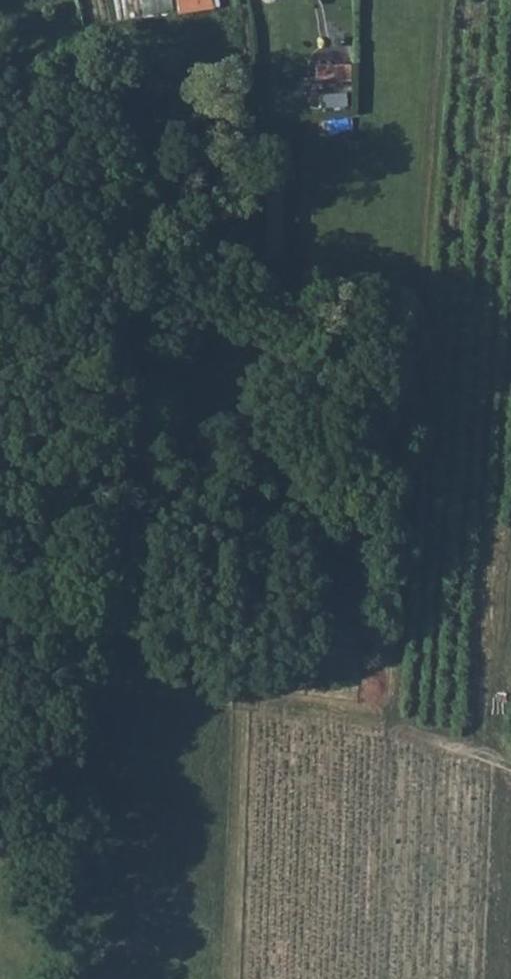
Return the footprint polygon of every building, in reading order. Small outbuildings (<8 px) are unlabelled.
[(173,10),(172,0),(144,0),(145,12),(173,10)] [(179,15),(213,8),(212,0),(177,0),(179,15)] [(352,64),(319,63),(318,80),(351,81),(352,64)]
